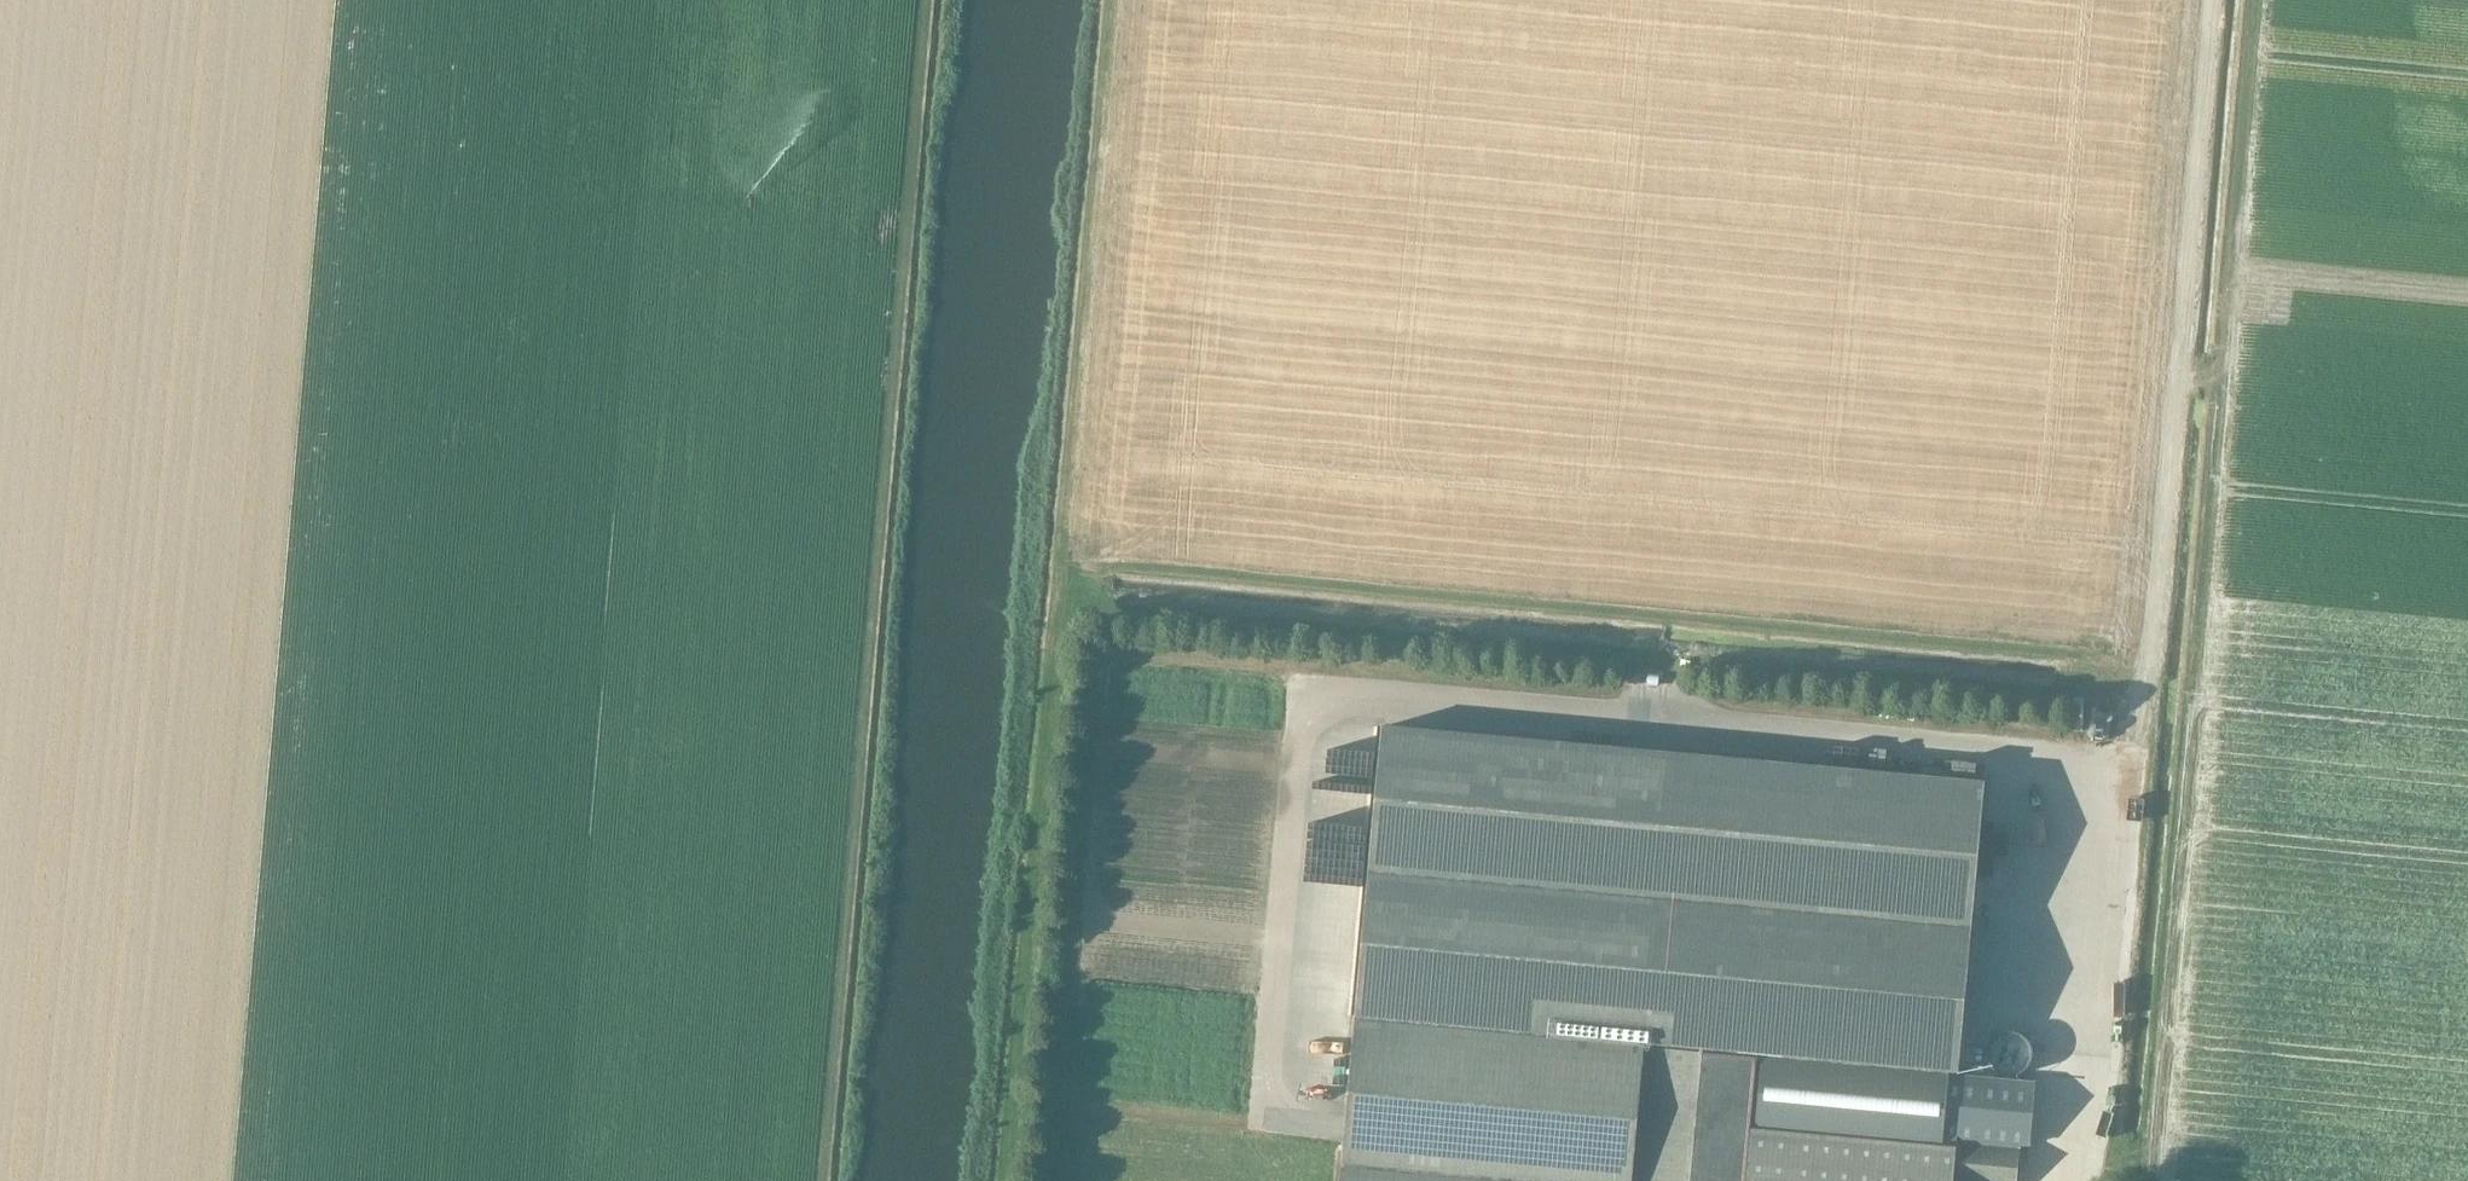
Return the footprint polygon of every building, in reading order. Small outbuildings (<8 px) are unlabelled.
[(1305,684),(1307,669),(1288,667),(1286,682),(1305,684)] [(1626,673),(1625,685),(1651,686),(1652,674),(1626,673)] [(1475,733),(1384,724),(1340,1180),(2017,1180),(2020,1146),(2031,1146),(2037,1082),(1950,1074),(1950,1071),(1960,1072),(1984,781),(1475,733)] [(1985,1016),(1986,1026),(1964,1028),(1968,1062),(2018,1058),(2014,1013),(1985,1016)]
